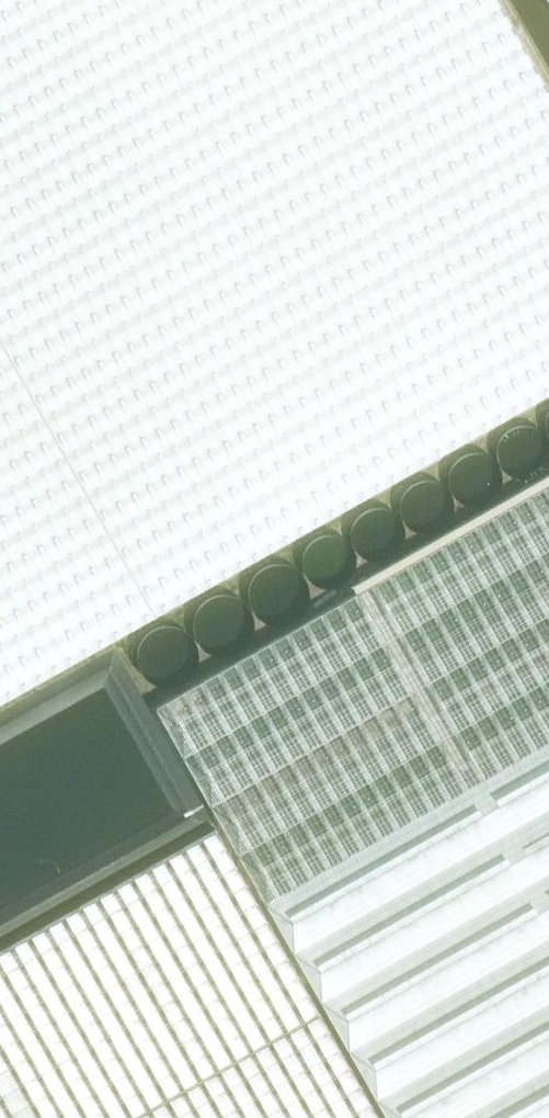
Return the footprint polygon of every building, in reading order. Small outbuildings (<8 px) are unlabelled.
[(548,394),(548,89),(499,0),(0,0),(0,703),(548,394)] [(155,708),(387,1117),(548,1117),(548,474),(353,586),(357,593),(155,708)] [(0,951),(0,1117),(379,1117),(215,829),(0,951)]
